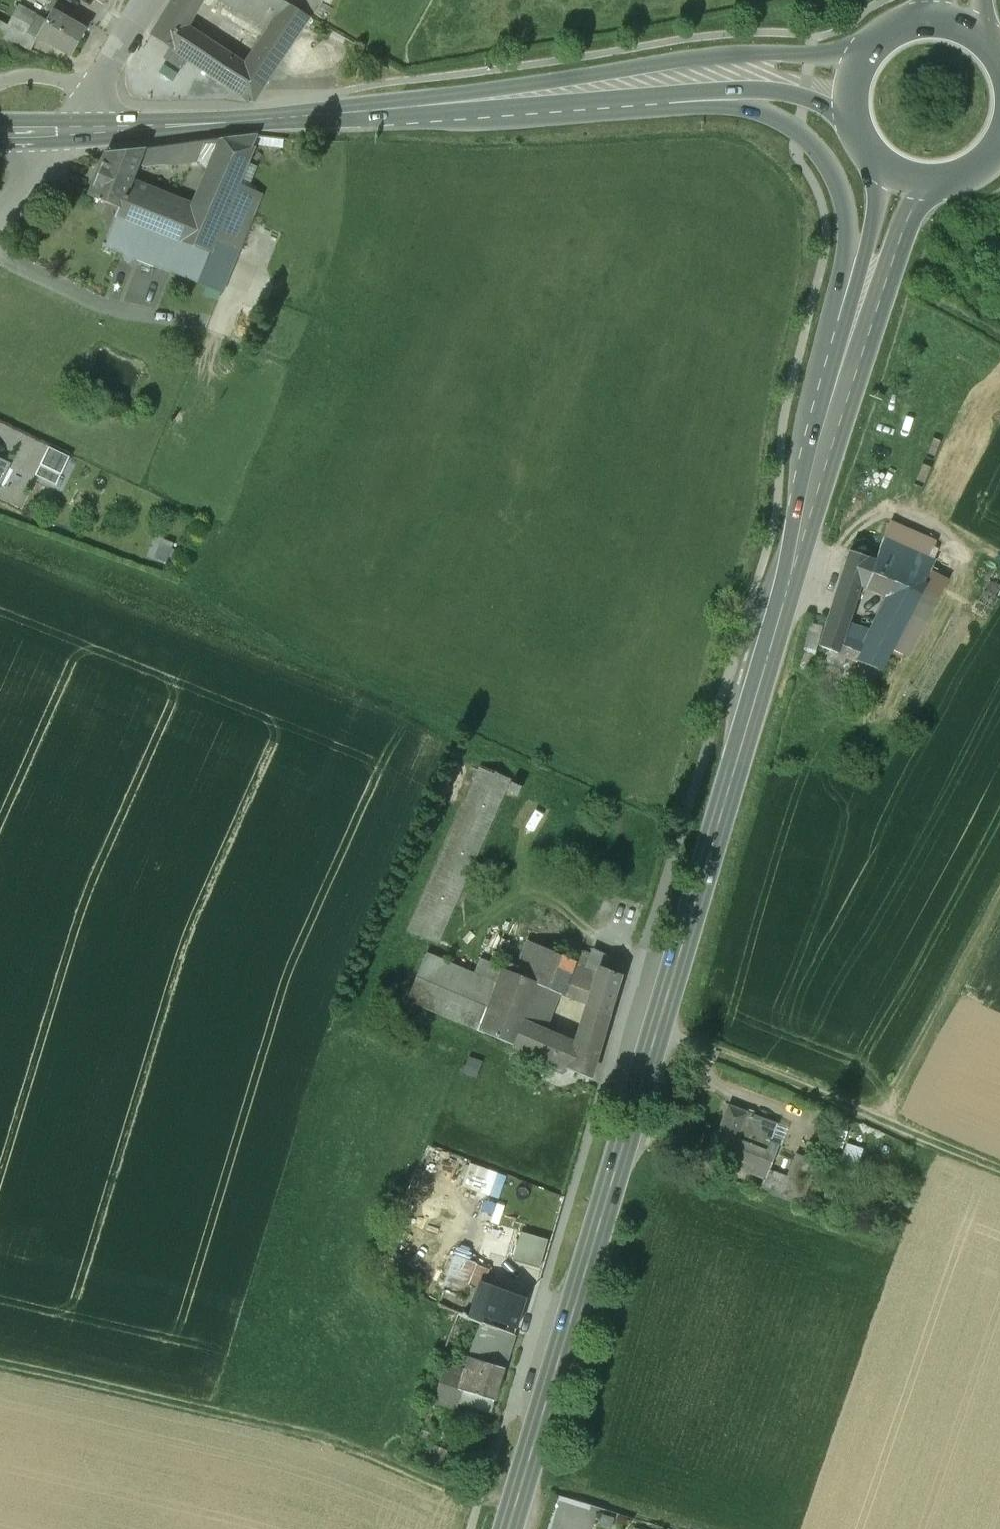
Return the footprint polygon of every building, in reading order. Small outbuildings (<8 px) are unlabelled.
[(172,2),(194,16),(201,2),(202,0),(173,0),(172,2)] [(268,29),(245,65),(234,58),(221,81),(253,102),(268,80),(276,67),(309,17),(280,0),(220,0),(268,29)] [(309,17),(310,17),(319,0),(280,0),(309,17)] [(55,1),(47,19),(20,5),(7,26),(0,22),(0,36),(31,50),(38,36),(71,56),(91,22),(55,1)] [(194,16),(172,2),(151,35),(170,48),(171,48),(187,59),(221,81),(234,58),(186,26),(194,16)] [(187,59),(171,48),(170,48),(164,58),(180,69),(187,59)] [(211,173),(196,213),(181,207),(157,267),(221,291),(261,195),(237,185),(257,136),(256,134),(144,148),(138,163),(146,165),(161,163),(169,164),(198,161),(211,173)] [(181,207),(129,186),(138,163),(144,148),(108,153),(105,152),(88,196),(118,207),(103,246),(123,254),(128,262),(133,258),(157,267),(181,207)] [(891,593),(864,645),(858,642),(859,662),(855,673),(874,681),(914,603),(928,610),(942,581),(928,574),(936,559),(883,536),(875,560),(879,581),(877,589),(891,593)] [(159,537),(153,555),(165,559),(172,542),(159,537)] [(875,560),(849,551),(819,646),(830,650),(826,662),(841,668),(845,656),(859,662),(858,642),(843,636),(847,622),(860,583),(877,589),(879,581),(875,560)] [(977,602),(992,610),(999,594),(999,570),(995,568),(977,602)] [(483,767),(406,928),(435,942),(507,793),(512,783),(512,781),(483,767)] [(524,788),(512,783),(507,793),(519,799),(524,788)] [(575,961),(530,941),(516,973),(537,983),(537,984),(556,992),(561,994),(575,961)] [(623,963),(593,950),(588,966),(587,968),(597,972),(599,966),(620,974),(623,963)] [(473,973),(423,952),(404,998),(481,1031),(498,983),(473,973)] [(504,969),(479,958),(473,973),(498,983),(504,969)] [(588,966),(575,961),(561,994),(586,1005),(597,972),(587,968),(588,966)] [(620,974),(599,966),(597,972),(586,1005),(608,1014),(620,974)] [(498,983),(481,1031),(514,1045),(522,1024),(537,984),(537,983),(516,973),(515,973),(504,969),(498,983)] [(556,992),(537,984),(522,1024),(541,1032),(556,992)] [(574,1046),(568,1067),(590,1076),(608,1014),(586,1005),(577,1035),(574,1046)] [(541,1032),(522,1024),(514,1045),(531,1052),(530,1054),(533,1055),(534,1053),(551,1060),(553,1069),(561,1073),(568,1067),(574,1046),(562,1041),(541,1032)] [(577,1035),(566,1032),(562,1041),(574,1046),(577,1035)] [(776,1123),(727,1105),(717,1132),(766,1150),(770,1140),(776,1123)] [(717,1132),(712,1130),(706,1146),(721,1152),(719,1159),(735,1165),(737,1158),(760,1166),(761,1164),(766,1150),(717,1132)] [(777,1143),(770,1140),(766,1150),(761,1164),(768,1167),(777,1143)] [(845,1143),(840,1155),(857,1161),(862,1149),(845,1143)] [(817,1162),(794,1153),(786,1174),(809,1183),(817,1162)] [(805,1193),(762,1177),(758,1190),(800,1205),(805,1193)] [(545,1245),(524,1237),(517,1257),(538,1264),(545,1245)] [(477,1263),(456,1256),(438,1304),(457,1312),(457,1313),(480,1321),(482,1315),(481,1314),(484,1303),(474,1300),(465,1296),(477,1263)] [(508,1265),(494,1260),(490,1270),(504,1276),(508,1265)] [(524,1298),(490,1286),(488,1292),(478,1290),(474,1300),(484,1303),(481,1314),(482,1315),(515,1327),(524,1298)] [(480,1321),(457,1313),(441,1355),(446,1357),(438,1382),(447,1385),(457,1388),(467,1356),(468,1357),(477,1328),(484,1330),(486,1324),(480,1321)] [(513,1334),(488,1325),(486,1332),(489,1333),(487,1338),(499,1342),(497,1347),(486,1343),(484,1352),(495,1356),(494,1358),(504,1361),(513,1334)] [(468,1357),(467,1356),(457,1388),(493,1399),(502,1367),(468,1357)] [(457,1388),(447,1385),(443,1399),(455,1402),(455,1400),(466,1403),(468,1397),(491,1405),(493,1399),(457,1388)]
